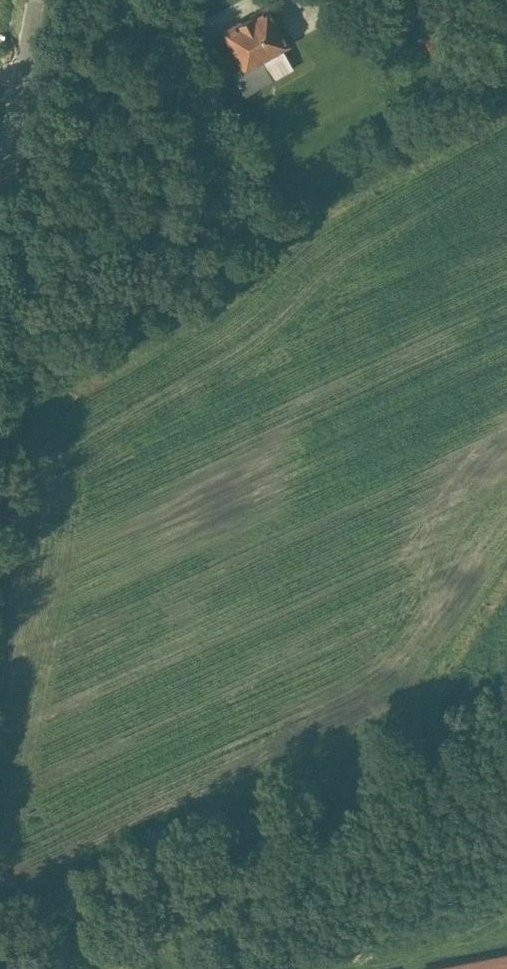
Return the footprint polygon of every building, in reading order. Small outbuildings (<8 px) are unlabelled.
[(267,5),(222,29),(242,64),(233,69),(244,88),(271,73),(260,55),(287,40),(267,5)] [(441,968),(506,968),(506,955),(441,968)]
